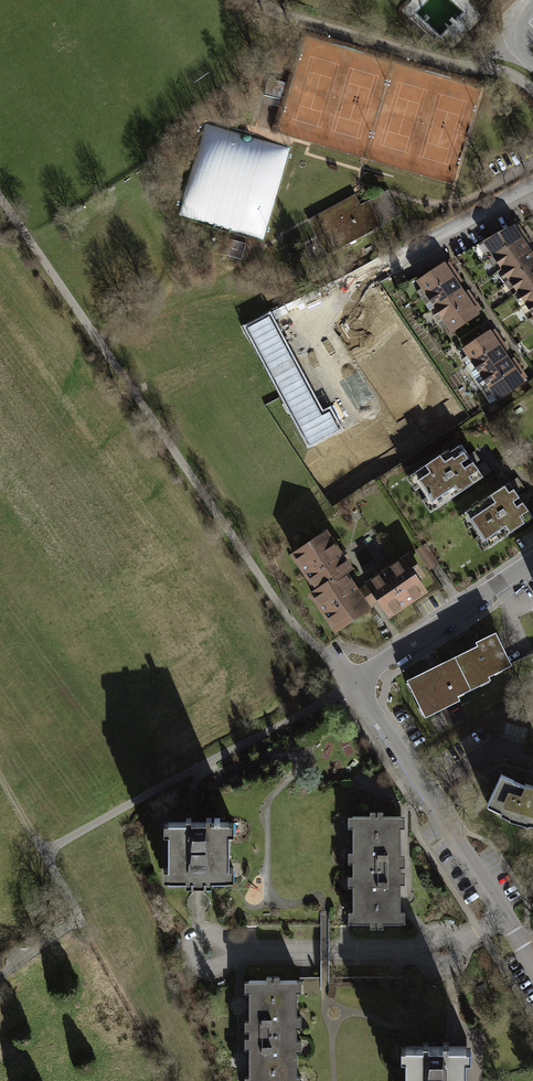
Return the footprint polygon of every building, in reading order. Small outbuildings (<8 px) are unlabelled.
[(353,195),(306,219),(323,253),(398,214),(386,189),(358,204),(353,195)] [(484,243),(532,314),(532,255),(519,236),(517,231),(511,224),(484,243)] [(233,256),(244,257),(246,243),(236,241),(233,256)] [(443,261),(416,280),(451,331),(478,312),(471,301),(467,296),(452,273),(446,266),(443,261)] [(323,410),(271,312),(244,326),(309,447),(343,429),(331,406),(323,410)] [(489,329),(462,347),(496,398),(523,380),(519,374),(510,360),(501,347),(495,339),(489,329)] [(467,460),(458,447),(404,482),(412,494),(418,491),(424,501),(419,504),(426,515),(479,481),(469,466),(459,473),(455,467),(467,460)] [(517,502),(506,487),(461,516),(484,550),(529,521),(521,508),(513,513),(509,507),(517,502)] [(322,537),(286,559),(309,594),(338,576),(344,572),(322,537)] [(435,564),(427,551),(417,556),(426,570),(435,564)] [(420,578),(405,556),(363,586),(387,619),(423,594),(415,582),(420,578)] [(338,576),(309,594),(302,599),(327,638),(363,614),(338,576)] [(474,651),(452,661),(468,693),(486,685),(485,681),(508,670),(492,637),(472,646),(474,651)] [(468,693),(452,661),(405,684),(423,720),(458,703),(456,699),(468,693)] [(442,723),(443,727),(458,724),(455,710),(438,714),(440,723),(442,723)] [(496,776),(483,806),(497,812),(496,815),(504,817),(505,820),(524,825),(525,823),(532,824),(532,789),(529,789),(519,786),(496,776)] [(400,869),(400,867),(405,867),(405,855),(400,854),(400,841),(400,829),(405,829),(405,818),(400,818),(400,816),(383,816),(383,812),(369,812),(369,816),(352,816),(352,818),(348,818),(348,827),(353,827),(353,832),(352,849),(353,853),(348,853),(348,863),(352,863),(352,864),(352,868),(400,869)] [(241,836),(241,825),(205,825),(170,824),(170,836),(175,836),(175,871),(170,871),(170,883),(204,883),(212,883),(239,883),(239,871),(234,871),(234,836),(241,836)] [(404,873),(400,873),(400,869),(352,868),(352,876),(352,877),(348,877),(348,887),(352,887),(352,890),(352,895),(352,901),(352,908),(352,912),(348,912),(348,924),(352,924),(352,926),(369,926),(369,931),(382,931),(382,926),(399,926),(399,925),(405,925),(405,920),(405,912),(400,912),(400,898),(400,885),(404,885),(404,873)] [(249,1032),(249,1034),(299,1034),(299,1030),(304,1030),(304,1019),(299,1019),(299,994),(304,994),(304,981),(300,981),(280,981),(280,977),(267,977),(267,980),(245,980),(245,992),(250,992),(249,1006),(249,1021),(245,1021),(245,1032),(249,1032)] [(299,1034),(249,1034),(249,1037),(245,1038),(245,1049),(249,1049),(249,1063),(249,1076),(245,1076),(245,1080),(304,1080),(304,1078),(299,1078),(299,1053),(303,1053),(304,1043),(299,1043),(299,1034)] [(401,1049),(401,1059),(407,1059),(407,1080),(463,1080),(463,1062),(469,1062),(469,1048),(449,1049),(448,1042),(438,1042),(438,1047),(430,1047),(429,1042),(420,1042),(420,1049),(401,1049)]
